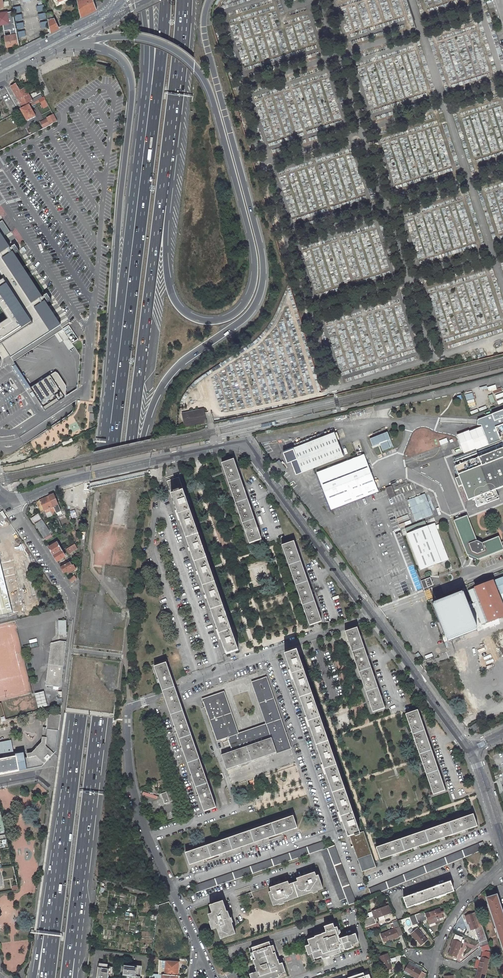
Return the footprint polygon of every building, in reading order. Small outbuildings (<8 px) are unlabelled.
[(81,17),(97,9),(94,0),(78,0),(81,17)] [(17,34),(13,11),(0,13),(0,24),(3,24),(4,30),(10,29),(11,35),(5,36),(7,46),(19,44),(17,34)] [(47,13),(51,32),(59,28),(51,12),(47,13)] [(33,102),(32,100),(29,95),(24,98),(20,90),(16,84),(11,87),(23,108),(33,102)] [(29,95),(25,88),(20,90),(24,98),(29,95)] [(43,108),(49,105),(44,97),(42,98),(39,100),(43,108)] [(36,117),(29,105),(23,108),(21,110),(27,121),(36,117)] [(47,119),(51,125),(57,122),(53,115),(47,118),(47,119)] [(44,129),(51,125),(47,119),(40,122),(44,129)] [(3,346),(8,355),(11,359),(61,327),(0,235),(0,348),(3,346)] [(494,345),(497,354),(502,352),(502,343),(494,345)] [(65,385),(56,372),(30,388),(45,411),(65,397),(65,385)] [(183,414),(185,427),(206,422),(204,413),(203,409),(183,414)] [(477,420),(477,425),(480,425),(488,446),(502,440),(502,410),(477,420)] [(334,431),(293,447),(303,471),(314,466),(344,455),(334,431)] [(501,448),(501,446),(490,450),(491,453),(482,456),(481,454),(477,455),(479,458),(454,467),(458,477),(455,478),(458,487),(461,486),(468,501),(502,487),(502,448),(501,448)] [(367,461),(364,454),(358,456),(361,463),(367,461)] [(378,490),(367,461),(361,463),(358,456),(317,472),(331,509),(378,490)] [(262,539),(234,459),(222,463),(249,544),(262,539)] [(276,462),(283,471),(286,469),(279,459),(276,462)] [(179,477),(167,481),(171,495),(226,654),(239,650),(179,477)] [(395,496),(392,486),(386,488),(390,498),(395,496)] [(54,494),(49,496),(56,512),(56,514),(61,511),(54,494)] [(56,512),(49,496),(36,502),(41,513),(42,513),(44,519),(48,517),(46,513),(45,510),(49,508),(51,511),(52,514),(56,512)] [(31,519),(46,540),(53,537),(51,534),(52,533),(51,531),(49,532),(42,520),(38,514),(31,519)] [(454,521),(467,555),(469,555),(469,557),(475,560),(477,559),(478,560),(502,550),(502,547),(499,536),(482,543),(477,541),(467,515),(454,521)] [(435,523),(407,534),(421,570),(449,559),(435,523)] [(322,621),(294,541),(282,545),(310,626),(322,621)] [(48,549),(49,548),(53,555),(62,550),(57,543),(48,548),(48,549)] [(77,548),(75,544),(66,549),(69,554),(77,548)] [(62,550),(53,555),(57,562),(61,559),(62,562),(65,560),(63,558),(65,556),(62,550)] [(74,560),(61,567),(64,573),(66,572),(69,570),(70,572),(76,569),(73,565),(72,565),(70,563),(74,561),(74,560)] [(23,610),(11,561),(1,563),(0,561),(0,616),(23,610)] [(433,604),(447,640),(448,639),(448,640),(455,638),(476,629),(476,628),(477,628),(470,609),(475,607),(482,625),(488,622),(490,626),(502,621),(500,618),(502,617),(502,576),(469,590),(474,603),(468,605),(463,592),(462,593),(462,592),(434,603),(434,604),(433,604)] [(430,577),(425,579),(428,587),(433,585),(430,577)] [(385,708),(357,627),(345,632),(373,712),(385,708)] [(455,638),(457,643),(478,634),(476,629),(455,638)] [(62,687),(62,677),(66,641),(60,641),(51,643),(46,686),(62,687)] [(297,650),(285,654),(348,837),(350,836),(362,872),(376,867),(364,831),(360,832),(297,650)] [(216,807),(166,662),(154,666),(204,811),(216,807)] [(255,684),(253,685),(266,724),(238,734),(224,692),(202,699),(203,702),(222,695),(237,737),(260,729),(269,755),(291,747),(267,679),(265,680),(287,746),(278,749),(255,684)] [(265,680),(255,684),(278,749),(287,746),(265,680)] [(260,729),(237,737),(222,695),(203,702),(217,741),(228,737),(232,751),(221,755),(227,769),(269,755),(260,729)] [(445,790),(418,710),(406,714),(433,794),(445,790)] [(50,757),(56,751),(60,716),(49,714),(47,729),(44,728),(42,743),(33,753),(36,755),(28,757),(25,757),(24,752),(16,754),(17,757),(13,757),(0,760),(0,774),(42,766),(48,760),(46,758),(48,756),(50,757)] [(476,723),(469,728),(473,733),(479,728),(476,723)] [(175,800),(172,790),(161,794),(165,804),(175,800)] [(473,814),(376,847),(380,859),(477,826),(473,814)] [(293,815),(186,852),(190,865),(297,828),(293,815)] [(9,848),(5,830),(0,831),(0,850),(9,848)] [(193,886),(196,893),(327,848),(325,841),(193,886)] [(482,850),(480,843),(369,889),(371,896),(462,858),(482,850)] [(334,845),(327,848),(346,898),(349,905),(356,902),(334,845)] [(340,900),(346,898),(327,848),(321,851),(340,900)] [(271,891),(269,892),(274,905),(323,888),(318,875),(316,876),(315,872),(297,878),(298,881),(289,884),(288,881),(270,887),(271,891)] [(450,881),(404,897),(407,908),(454,891),(450,881)] [(497,894),(486,898),(502,949),(502,914),(497,894)] [(227,911),(223,900),(210,905),(212,913),(209,914),(214,929),(217,927),(221,939),(236,934),(228,911),(227,911)] [(158,905),(157,913),(168,909),(167,907),(171,905),(169,902),(158,905)] [(388,905),(372,911),(374,916),(362,920),(366,932),(374,929),(372,925),(377,923),(375,919),(391,913),(388,905)] [(424,911),(415,915),(417,922),(419,923),(427,920),(428,921),(437,918),(438,921),(440,920),(439,918),(443,917),(440,908),(425,914),(424,911)] [(473,913),(465,916),(467,921),(468,921),(471,930),(479,928),(477,924),(481,923),(478,916),(475,917),(473,913)] [(413,925),(419,923),(417,922),(415,915),(410,916),(413,925)] [(399,924),(398,921),(390,923),(392,927),(393,927),(394,929),(381,934),(384,942),(390,939),(393,938),(393,939),(399,937),(398,936),(403,934),(399,924)] [(315,938),(304,942),(311,962),(329,956),(330,956),(334,955),(334,956),(360,947),(356,933),(343,937),(338,922),(320,928),(322,934),(315,937),(315,938)] [(427,940),(417,928),(410,934),(414,938),(415,937),(421,945),(427,940)] [(452,945),(449,954),(456,957),(462,942),(461,942),(462,937),(455,934),(451,944),(452,945)] [(177,937),(167,942),(162,944),(166,955),(182,948),(180,944),(181,943),(180,941),(179,941),(177,937)] [(249,948),(253,960),(254,960),(256,967),(257,971),(250,974),(251,977),(283,977),(287,977),(283,963),(279,964),(278,959),(277,960),(275,953),(275,952),(272,941),(249,948)] [(478,968),(477,971),(486,974),(487,969),(486,968),(490,953),(486,952),(486,953),(483,952),(482,957),(481,957),(480,960),(478,968)] [(387,953),(379,956),(380,961),(384,970),(385,975),(393,972),(388,959),(389,959),(387,953)] [(163,974),(178,975),(178,967),(177,967),(178,962),(160,961),(159,974),(163,974)] [(409,962),(408,963),(420,970),(421,968),(409,962)] [(408,963),(404,970),(413,975),(413,976),(416,977),(423,977),(425,974),(421,972),(422,971),(420,970),(408,963)] [(121,970),(108,968),(106,977),(119,977),(121,970)] [(369,969),(356,973),(358,977),(372,977),(369,969)] [(141,971),(126,970),(124,977),(140,977),(141,971)]
